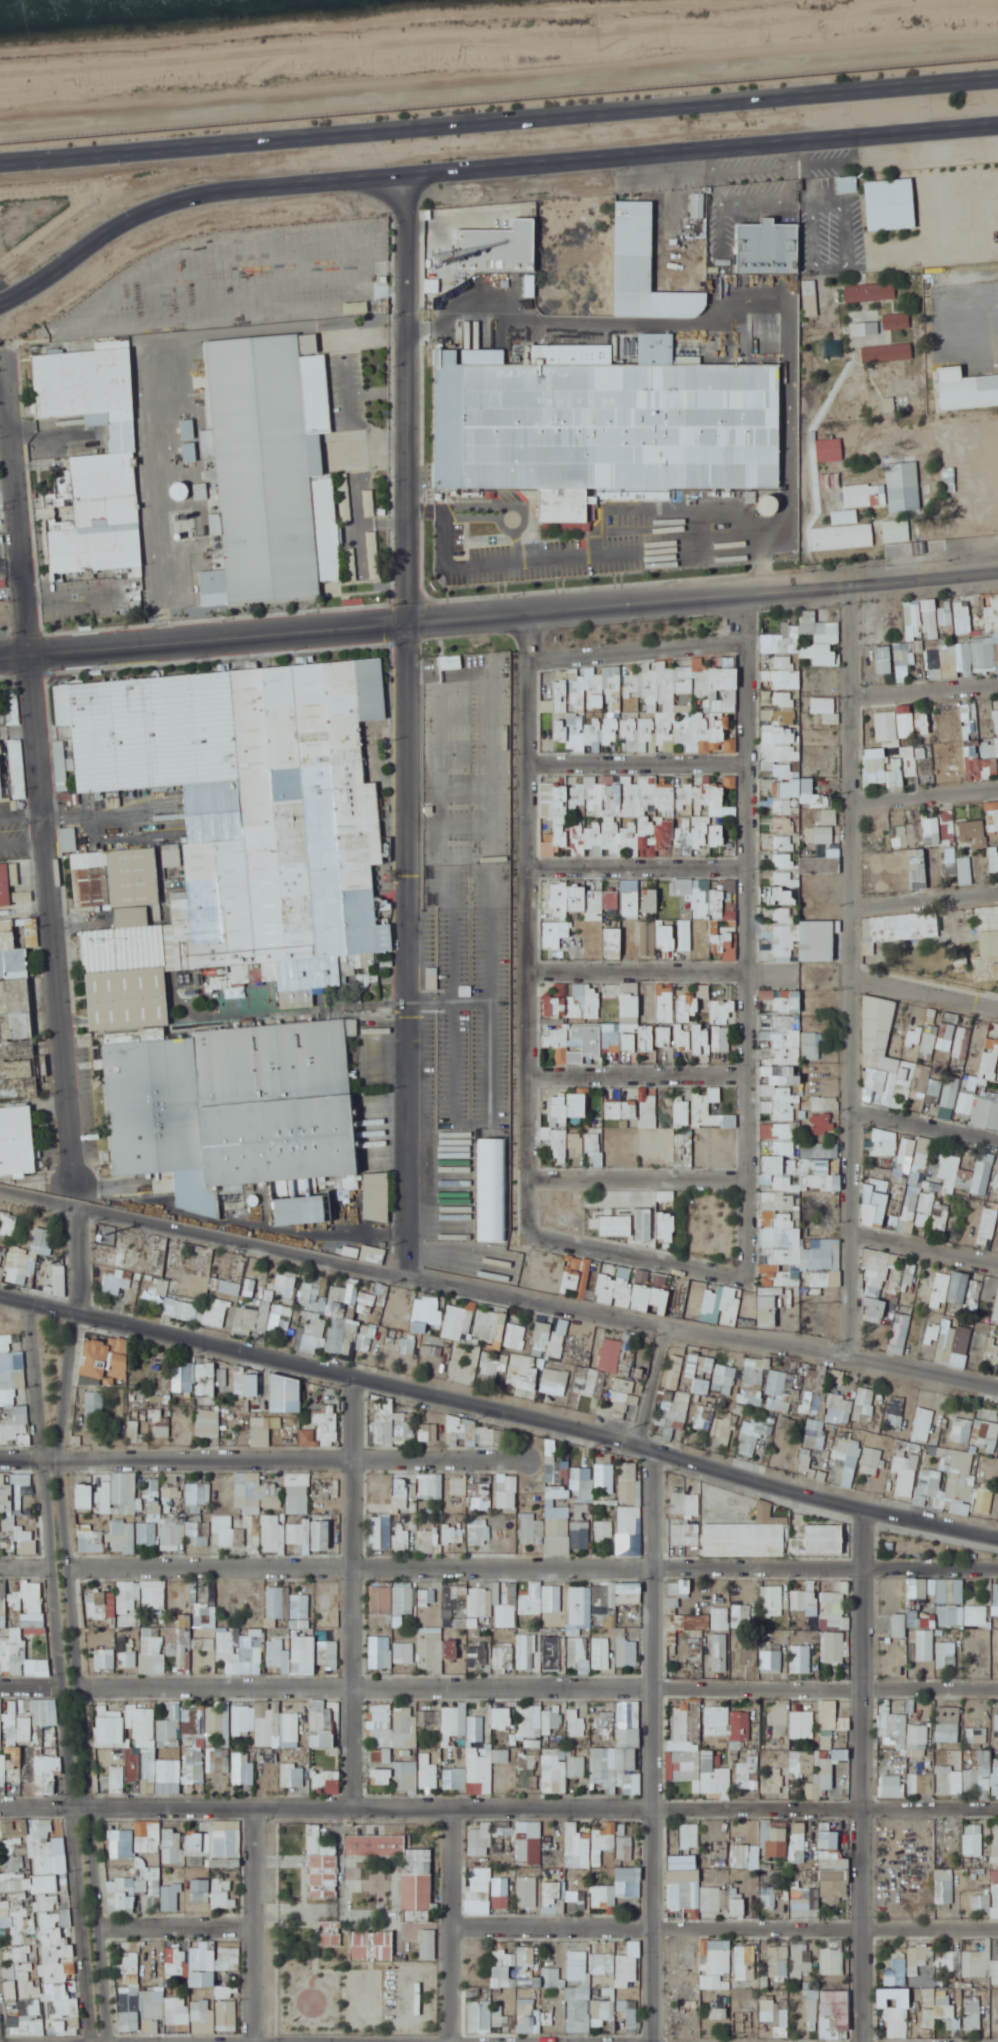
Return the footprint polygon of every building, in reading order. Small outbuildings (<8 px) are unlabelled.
[(455,229),(455,270),(534,270),(534,218),(512,218),(512,229),(455,229)] [(910,329),(910,314),(884,314),(884,329),(910,329)] [(227,604),(320,597),(319,581),(341,580),(332,459),(338,459),(336,441),(366,439),(362,394),(349,395),(350,403),(332,405),(328,353),(320,354),(318,332),(205,341),(212,433),(213,433),(227,604)] [(779,489),(779,364),(674,363),(674,333),(639,333),(638,364),(611,364),(611,345),(532,345),(531,364),(463,364),(463,488),(779,489)] [(144,567),(129,339),(94,341),(95,351),(32,354),(36,418),(73,416),(74,424),(85,424),(85,427),(106,426),(108,453),(70,456),(74,518),(46,520),(50,573),(144,567)] [(862,362),(913,360),(912,344),(862,346),(862,362)] [(961,376),(960,365),(937,367),(939,410),(997,407),(997,374),(961,376)] [(886,463),(889,512),(921,510),(918,462),(886,463)] [(860,547),(859,527),(807,529),(807,549),(860,547)] [(973,596),(977,635),(997,633),(997,594),(973,596)] [(905,602),(906,629),(922,629),(922,633),(938,632),(937,600),(921,601),(905,602)] [(970,635),(970,600),(955,600),(955,635),(970,635)] [(800,654),(800,626),(789,626),(789,637),(771,637),(772,668),(794,668),(794,654),(800,654)] [(813,643),(813,665),(838,665),(838,636),(821,636),(821,643),(813,643)] [(967,647),(975,674),(997,667),(997,645),(996,638),(967,647)] [(910,643),(895,643),(895,663),(910,663),(910,643)] [(891,646),(876,646),(876,661),(891,661),(891,646)] [(963,678),(961,647),(925,648),(927,680),(963,678)] [(384,998),(365,721),(386,720),(382,659),(256,668),(260,726),(295,723),(298,771),(184,779),(188,844),(163,845),(165,879),(185,877),(186,891),(171,892),(173,922),(156,923),(155,905),(160,905),(156,847),(69,853),(74,912),(116,909),(120,969),(86,971),(89,1020),(169,1015),(167,974),(172,973),(175,1013),(384,998)] [(655,662),(638,663),(638,672),(625,672),(625,699),(656,698),(655,662)] [(606,694),(620,692),(617,667),(602,669),(606,694)] [(710,667),(710,712),(737,712),(737,667),(710,667)] [(661,670),(661,712),(657,712),(657,742),(706,741),(705,711),(692,711),(691,669),(661,670)] [(773,681),(773,688),(800,688),(800,672),(760,672),(760,681),(773,681)] [(78,794),(149,788),(142,708),(107,711),(105,681),(54,685),(57,724),(72,723),(78,794)] [(796,724),(797,694),(774,693),(773,709),(761,709),(761,723),(796,724)] [(602,708),(602,694),(589,694),(589,708),(602,708)] [(553,741),(583,741),(584,702),(577,702),(577,713),(567,713),(567,720),(554,720),(553,741)] [(966,779),(997,777),(997,737),(996,737),(996,739),(979,740),(976,703),(961,704),(966,779)] [(914,739),(913,711),(877,713),(878,740),(914,739)] [(932,734),(932,713),(916,713),(916,734),(932,734)] [(761,728),(761,758),(777,758),(777,745),(798,746),(798,729),(761,728)] [(902,782),(916,782),(916,746),(902,746),(902,782)] [(864,748),(864,783),(886,783),(886,748),(864,748)] [(541,857),(583,857),(583,816),(604,816),(604,832),(620,832),(620,817),(639,817),(639,855),(655,855),(655,850),(672,850),(672,820),(656,820),(656,777),(600,777),(600,776),(584,776),(584,785),(571,785),(571,809),(560,809),(560,824),(553,825),(553,842),(540,842),(541,857)] [(775,814),(799,814),(798,804),(825,803),(824,795),(813,795),(813,779),(774,780),(775,814)] [(678,852),(707,852),(707,817),(709,817),(724,817),(723,787),(694,788),(694,820),(678,820),(678,852)] [(986,802),(986,831),(997,831),(997,802),(986,802)] [(838,810),(806,810),(806,824),(838,824),(838,810)] [(954,814),(923,816),(924,847),(941,846),(943,876),(957,875),(954,814)] [(773,833),(795,833),(795,818),(773,818),(773,833)] [(985,820),(959,821),(960,845),(985,844),(985,820)] [(724,824),(710,824),(710,846),(724,846),(724,824)] [(907,846),(905,826),(896,827),(897,847),(907,846)] [(76,827),(62,828),(64,852),(78,850),(76,827)] [(814,841),(832,841),(832,829),(814,829),(814,841)] [(924,874),(924,850),(912,850),(912,874),(924,874)] [(795,855),(775,855),(775,865),(795,865),(795,855)] [(800,857),(800,874),(839,874),(839,857),(800,857)] [(13,909),(13,893),(27,892),(26,874),(15,874),(15,864),(0,864),(0,909),(13,909)] [(794,886),(794,872),(773,872),(773,886),(794,886)] [(674,882),(660,882),(660,917),(674,917),(674,882)] [(586,886),(567,886),(567,911),(586,911),(586,886)] [(643,889),(643,914),(657,914),(656,889),(643,889)] [(694,890),(694,919),(707,919),(707,890),(694,890)] [(735,919),(735,890),(710,890),(710,919),(735,919)] [(639,916),(639,891),(622,891),(622,916),(639,916)] [(791,905),(791,891),(773,891),(773,905),(791,905)] [(620,892),(603,892),(603,909),(620,909),(620,892)] [(793,910),(775,906),(773,916),(791,920),(793,910)] [(977,931),(997,931),(997,907),(976,907),(977,931)] [(691,921),(678,921),(678,954),(691,954),(691,921)] [(799,961),(832,961),(832,932),(842,932),(842,921),(799,921),(799,961)] [(795,940),(795,924),(773,924),(773,940),(795,940)] [(674,925),(655,925),(655,948),(674,948),(674,925)] [(620,928),(603,928),(603,958),(620,958),(620,928)] [(711,932),(711,961),(735,961),(735,932),(711,932)] [(973,980),(997,978),(997,954),(972,955),(973,980)] [(12,981),(0,981),(0,1014),(13,1014),(12,981)] [(597,1017),(597,998),(584,998),(584,994),(567,994),(567,984),(555,984),(555,996),(544,996),(544,1023),(566,1022),(566,1017),(597,1017)] [(621,1017),(638,1017),(638,990),(623,990),(623,985),(621,985),(621,1017)] [(931,1065),(887,1060),(894,1000),(870,997),(858,1088),(927,1097),(931,1065)] [(105,1033),(112,1176),(153,1174),(154,1191),(175,1190),(175,1186),(162,1187),(162,1180),(177,1180),(177,1171),(205,1170),(205,1186),(269,1184),(270,1196),(319,1194),(318,1180),(349,1178),(350,1189),(355,1188),(347,1017),(283,1020),(283,1023),(192,1028),(193,1037),(164,1039),(164,1030),(105,1033)] [(708,1024),(689,1024),(689,1021),(675,1020),(675,1053),(708,1053),(708,1024)] [(730,1026),(713,1026),(713,1054),(730,1054),(730,1026)] [(974,1030),(960,1026),(952,1056),(965,1059),(974,1030)] [(802,1060),(822,1060),(822,1033),(802,1033),(802,1060)] [(923,1051),(933,1052),(934,1035),(924,1034),(923,1051)] [(35,1173),(32,1106),(0,1108),(0,1174),(35,1173)]
